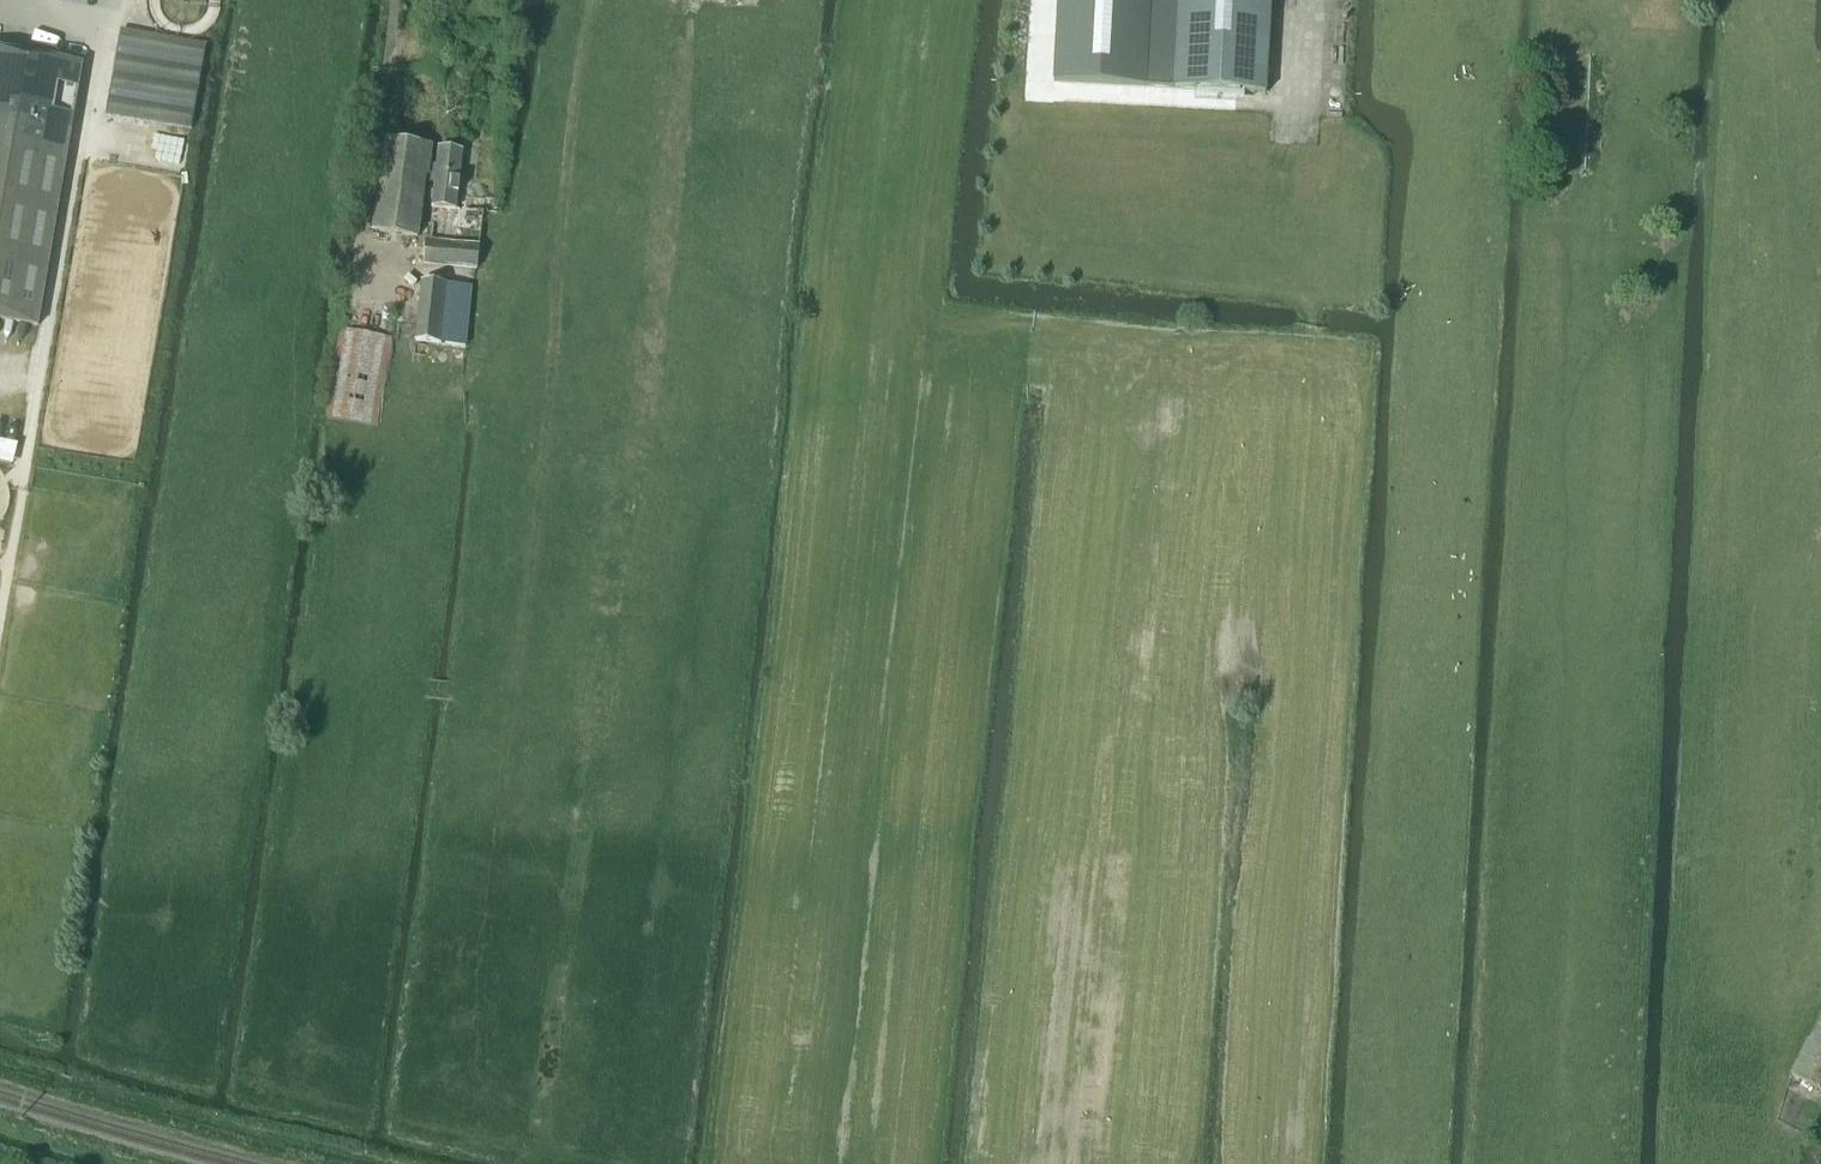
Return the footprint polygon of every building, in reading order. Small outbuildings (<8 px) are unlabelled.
[(1053,83),(1173,90),(1178,0),(1058,0),(1053,83)] [(1173,90),(1266,95),(1271,0),(1178,0),(1173,90)] [(121,32),(106,117),(193,132),(207,47),(121,32)] [(39,328),(71,132),(82,65),(0,51),(0,322),(39,328)] [(420,237),(433,149),(386,142),(373,230),(420,237)] [(456,211),(464,151),(440,148),(432,208),(456,211)] [(477,271),(480,248),(426,243),(424,265),(477,271)] [(466,348),(472,286),(424,281),(417,343),(466,348)] [(382,409),(398,322),(347,312),(330,399),(382,409)] [(1812,1040),(1793,1077),(1820,1091),(1820,1044),(1812,1040)]
